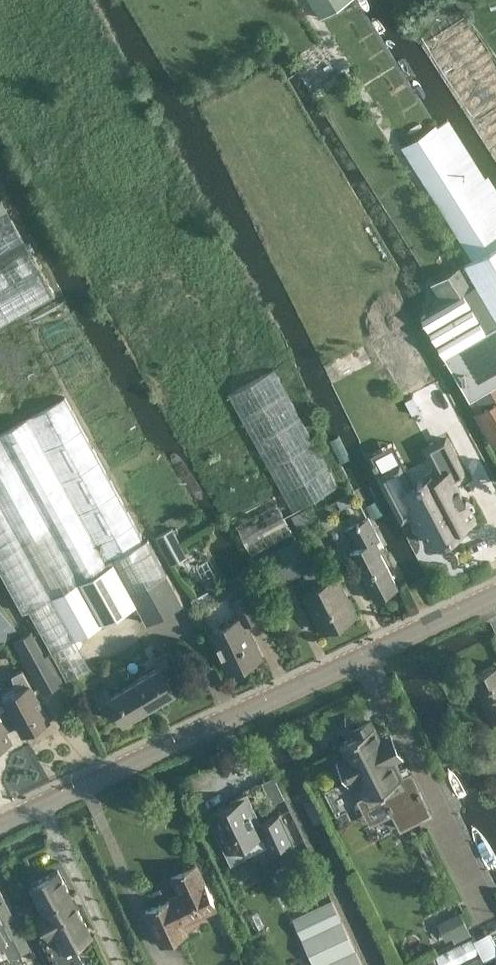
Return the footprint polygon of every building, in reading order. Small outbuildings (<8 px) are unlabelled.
[(321,17),(349,0),(310,0),(321,17)] [(421,45),(495,162),(495,60),(468,15),(421,45)] [(495,217),(437,125),(436,125),(402,147),(473,258),(495,245),(495,219),(495,217)] [(55,295),(9,210),(0,215),(0,326),(55,295)] [(473,258),(464,264),(495,318),(495,245),(473,258)] [(423,320),(469,399),(470,398),(495,384),(495,318),(464,264),(431,284),(442,304),(420,316),(423,320)] [(227,394),(260,454),(292,510),(339,484),(275,368),(227,394)] [(470,398),(475,407),(495,443),(495,386),(495,384),(470,398)] [(90,666),(51,595),(112,561),(130,593),(167,573),(147,538),(144,540),(65,396),(0,432),(0,569),(23,611),(29,608),(67,678),(90,666)] [(399,465),(381,474),(403,517),(415,510),(417,514),(418,515),(422,523),(423,525),(425,530),(426,531),(428,535),(428,536),(432,543),(437,540),(438,540),(446,535),(447,537),(448,536),(452,535),(451,533),(459,529),(460,528),(468,524),(469,523),(476,520),(475,518),(474,519),(471,514),(470,512),(469,509),(468,508),(464,501),(466,500),(466,498),(464,499),(458,488),(460,487),(459,486),(457,487),(453,480),(464,474),(445,438),(428,447),(440,471),(423,480),(422,478),(418,480),(418,482),(410,486),(399,465)] [(352,491),(337,499),(341,508),(356,500),(352,491)] [(251,554),(292,533),(275,503),(235,525),(251,554)] [(326,529),(336,524),(324,503),(315,508),(326,529)] [(357,547),(350,551),(375,599),(398,587),(380,551),(385,549),(367,517),(347,528),(357,547)] [(172,528),(156,536),(171,564),(188,555),(172,528)] [(277,583),(303,570),(310,566),(296,538),(263,555),(277,583)] [(112,561),(51,595),(75,638),(136,604),(112,561)] [(312,587),(302,592),(322,631),(356,614),(335,575),(329,578),(320,561),(310,566),(303,570),(312,587)] [(183,602),(167,573),(130,593),(136,604),(146,623),(183,602)] [(208,590),(190,599),(195,608),(213,599),(208,590)] [(237,616),(207,630),(227,672),(262,656),(245,622),(259,615),(247,590),(229,600),(237,616)] [(18,630),(0,604),(0,641),(1,643),(18,630)] [(42,692),(64,680),(49,652),(45,654),(32,630),(13,640),(42,692)] [(134,679),(149,705),(152,709),(162,702),(160,699),(175,689),(164,671),(173,666),(163,650),(153,656),(158,664),(134,679)] [(471,676),(493,720),(495,719),(495,665),(471,676)] [(50,718),(22,669),(12,675),(15,685),(1,693),(4,697),(19,724),(23,733),(50,718)] [(105,685),(94,691),(105,708),(113,703),(123,720),(139,711),(141,715),(152,709),(149,705),(134,679),(110,693),(105,685)] [(87,684),(76,690),(81,699),(92,693),(87,684)] [(7,730),(19,724),(4,697),(0,699),(0,745),(12,739),(7,730)] [(385,737),(380,740),(373,728),(374,727),(373,726),(373,727),(370,721),(354,729),(357,735),(340,743),(341,744),(348,757),(339,761),(348,778),(329,788),(360,849),(401,828),(431,813),(422,796),(420,790),(419,790),(411,773),(403,777),(394,759),(396,758),(385,737)] [(292,841),(279,813),(258,823),(252,810),(255,808),(247,792),(230,799),(232,802),(210,812),(219,831),(216,833),(231,864),(247,856),(242,845),(245,844),(247,846),(266,838),(272,850),(292,841)] [(174,927),(184,922),(217,907),(205,882),(196,863),(179,871),(187,890),(146,909),(162,944),(178,936),(174,927)] [(55,930),(42,937),(57,964),(84,964),(72,943),(91,933),(58,871),(31,886),(55,930)] [(332,899),(292,917),(314,964),(363,964),(332,899)] [(446,918),(457,940),(470,933),(460,911),(446,918)] [(2,927),(11,944),(20,939),(7,912),(0,915),(0,928),(2,927)]
